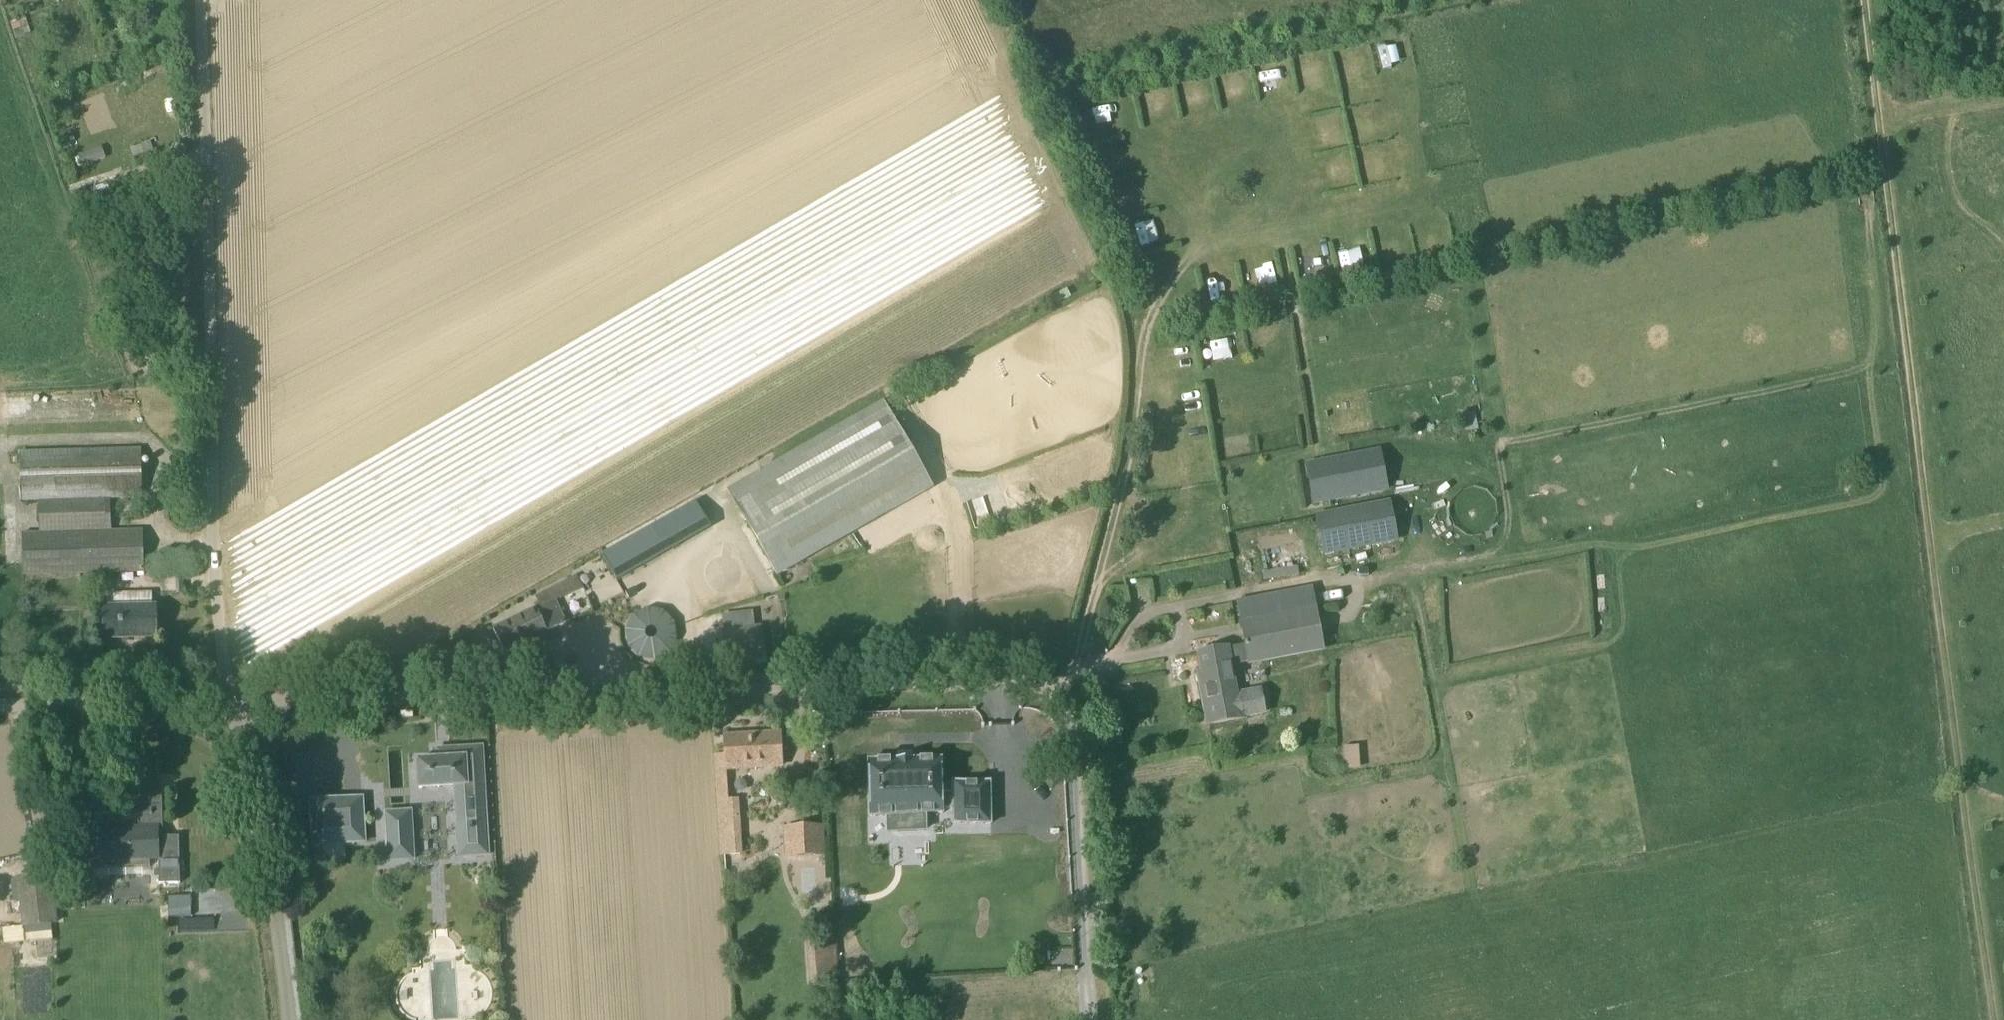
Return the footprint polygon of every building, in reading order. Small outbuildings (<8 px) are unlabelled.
[(1309,261),(1310,278),(1329,277),(1328,260),(1309,261)] [(904,422),(897,427),(883,402),(729,490),(778,576),(932,488),(908,448),(916,443),(904,422)] [(1247,454),(1252,434),(1229,429),(1224,449),(1247,454)] [(112,533),(111,499),(142,498),(141,450),(21,453),(22,501),(39,501),(40,535),(23,535),(24,575),(144,572),(143,532),(112,533)] [(1379,452),(1308,466),(1315,502),(1386,488),(1379,452)] [(1324,553),(1396,539),(1389,503),(1318,517),(1324,553)] [(666,554),(650,527),(603,554),(619,581),(666,554)] [(557,602),(582,589),(577,577),(536,597),(541,607),(494,630),(505,653),(567,623),(557,602)] [(154,608),(152,608),(152,594),(107,595),(108,609),(106,609),(107,639),(155,638),(154,608)] [(661,642),(676,641),(674,609),(626,611),(629,657),(661,655),(661,642)] [(1242,623),(1246,645),(1198,653),(1203,681),(1199,681),(1207,725),(1246,718),(1245,717),(1259,714),(1255,691),(1237,694),(1232,666),(1249,662),(1249,663),(1321,650),(1314,609),(1242,623)] [(765,654),(762,626),(723,631),(726,658),(765,654)] [(782,767),(781,753),(780,733),(724,737),(725,755),(714,756),(721,855),(740,854),(737,800),(729,801),(727,770),(782,767)] [(487,831),(483,767),(482,747),(448,749),(448,751),(449,751),(449,759),(438,760),(438,759),(437,759),(437,760),(418,761),(419,788),(456,786),(458,832),(487,831)] [(378,748),(368,749),(369,763),(379,763),(378,748)] [(952,761),(880,764),(882,818),(900,817),(900,832),(938,832),(938,816),(954,815),(954,811),(966,810),(967,823),(1003,822),(1001,781),(965,783),(965,794),(954,795),(952,761)] [(163,837),(162,783),(139,783),(141,829),(90,830),(91,857),(159,855),(159,884),(180,884),(179,837),(163,837)] [(362,800),(311,802),(313,847),(364,845),(362,800)] [(413,860),(412,832),(411,812),(385,813),(388,861),(413,860)] [(823,827),(784,827),(785,858),(824,856),(823,827)] [(889,859),(888,884),(912,884),(913,859),(889,859)] [(56,924),(53,895),(51,875),(18,879),(23,927),(56,924)] [(192,915),(192,895),(169,895),(169,915),(192,915)] [(808,942),(811,987),(838,985),(835,940),(808,942)]
